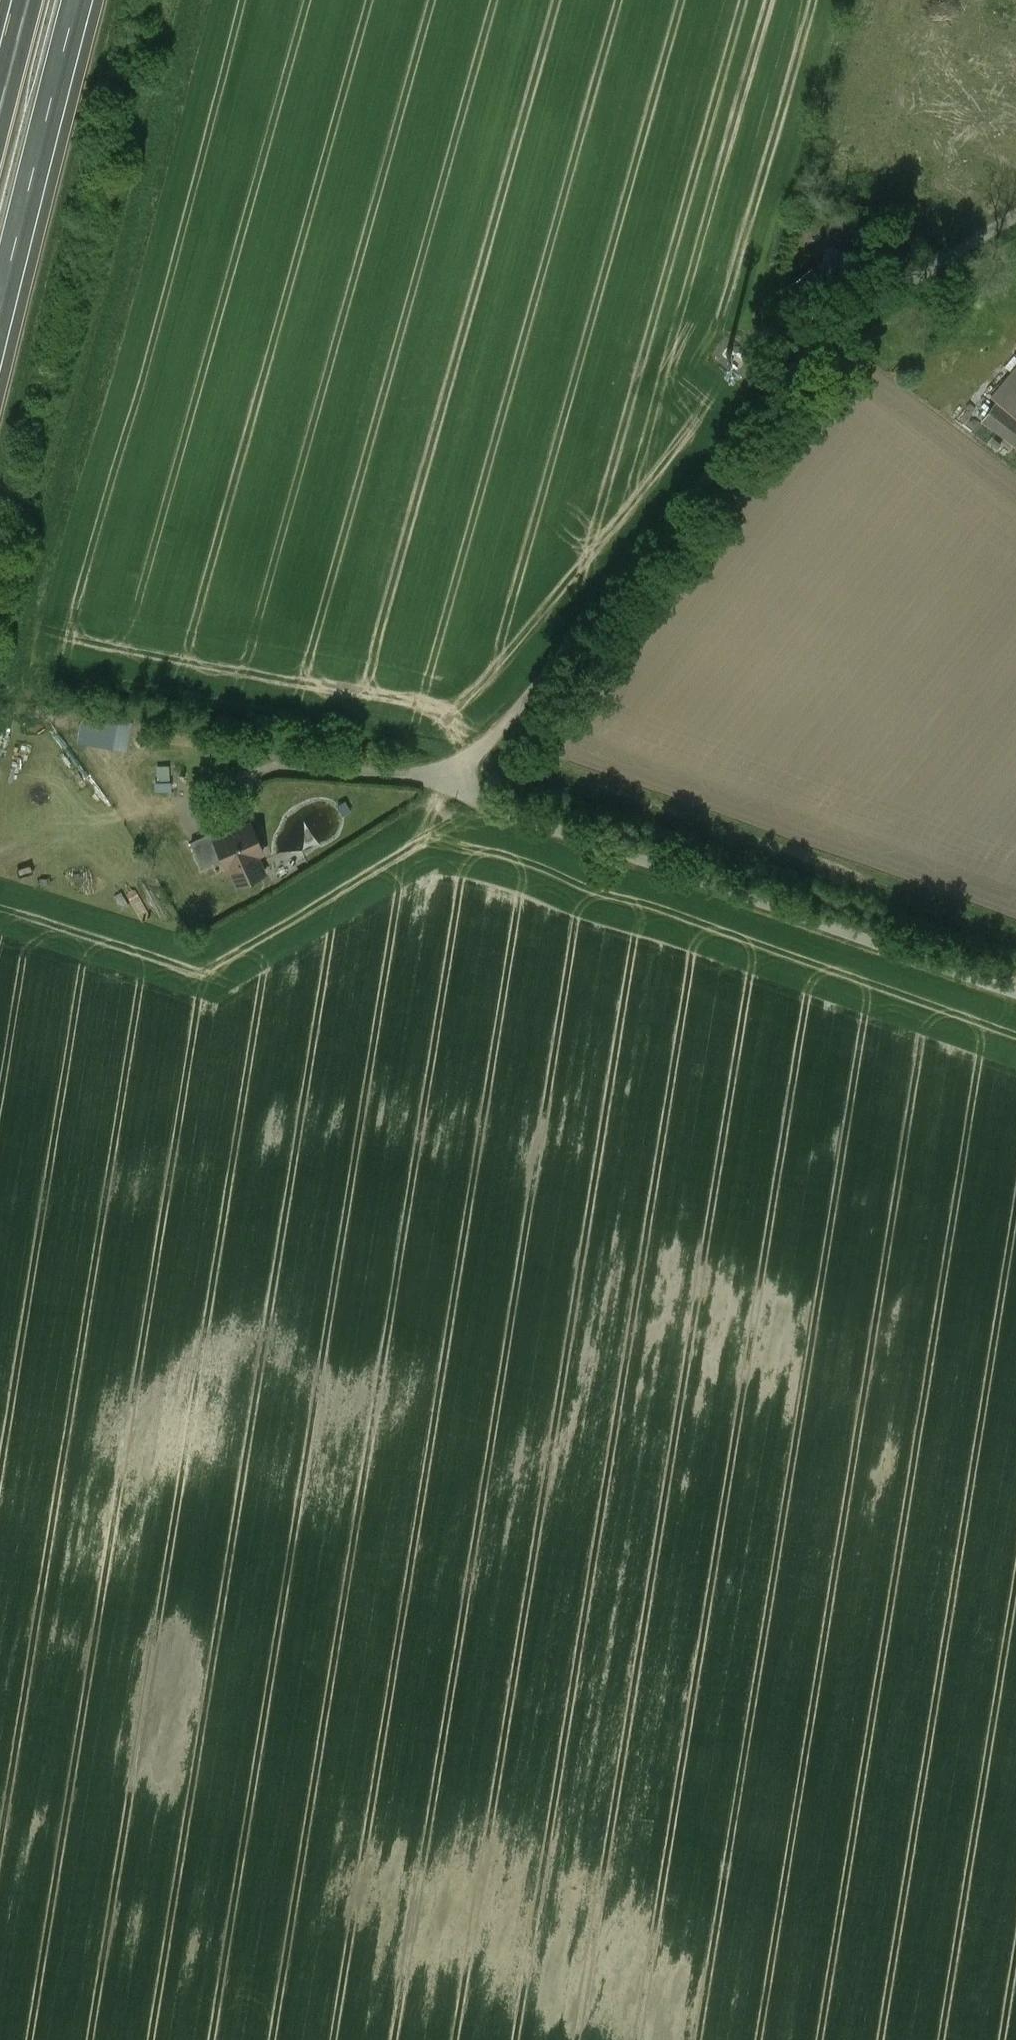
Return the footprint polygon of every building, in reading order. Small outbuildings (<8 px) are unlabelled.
[(837,236),(834,253),(847,255),(850,238),(837,236)] [(831,299),(812,273),(791,288),(812,314),(831,299)] [(1004,408),(1015,418),(1015,393),(1004,408)] [(994,404),(982,420),(1015,445),(1015,420),(994,404)] [(169,767),(160,768),(160,781),(170,781),(169,767)] [(252,822),(217,838),(215,839),(224,858),(238,886),(256,878),(248,860),(265,852),(252,822)] [(203,867),(224,858),(215,839),(217,838),(214,832),(191,842),(203,867)]
